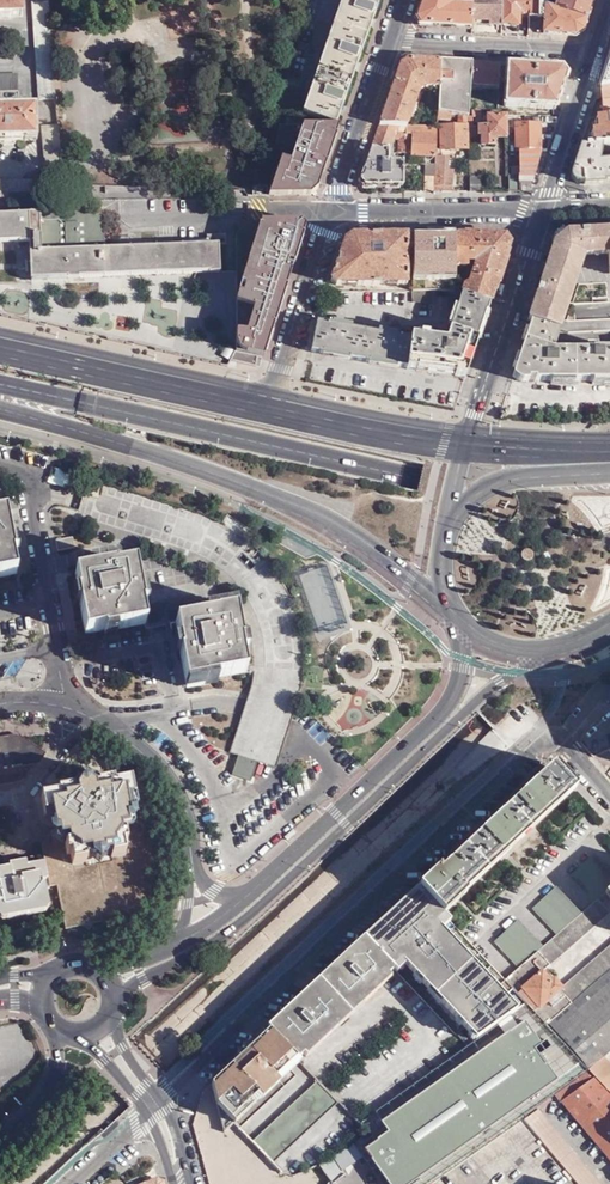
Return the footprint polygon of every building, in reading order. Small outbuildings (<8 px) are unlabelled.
[(21,0),(0,0),(0,19),(2,19),(2,17),(11,17),(11,14),(21,15),(21,0)] [(336,126),(380,0),(346,0),(306,115),(336,126)] [(417,20),(421,25),(472,28),(472,22),(473,0),(466,0),(466,6),(452,6),(454,0),(424,0),(417,20)] [(501,0),(473,0),(472,22),(490,22),(490,27),(500,27),(500,25),(501,0)] [(528,18),(528,0),(501,0),(500,25),(511,25),(510,29),(518,30),(519,14),(525,15),(525,26),(528,25),(528,18)] [(586,18),(554,8),(530,0),(528,0),(528,18),(543,19),(543,33),(574,35),(583,30),(586,18)] [(592,0),(561,0),(559,6),(555,4),(554,8),(586,18),(592,0)] [(40,100),(57,99),(49,1),(32,2),(40,100)] [(87,13),(64,14),(64,25),(87,25),(87,13)] [(609,59),(600,87),(607,87),(609,78),(609,59)] [(379,126),(406,126),(418,90),(425,87),(439,88),(441,63),(408,61),(401,66),(379,126)] [(439,88),(438,111),(450,114),(458,116),(468,117),(468,111),(470,87),(472,64),(441,63),(439,88)] [(501,66),(472,64),(470,87),(499,88),(501,66)] [(562,69),(506,66),(505,108),(556,110),(566,77),(562,69)] [(18,88),(18,74),(0,74),(0,89),(18,88)] [(607,87),(600,87),(596,101),(602,98),(604,118),(609,118),(609,86),(607,87)] [(35,107),(13,108),(13,104),(4,104),(4,109),(0,109),(0,139),(36,138),(35,107)] [(438,111),(437,127),(441,127),(440,151),(467,152),(467,128),(469,128),(468,117),(458,116),(458,128),(443,127),(444,120),(450,120),(450,114),(438,111)] [(525,116),(509,117),(509,126),(513,126),(513,120),(525,120),(525,116)] [(286,127),(302,127),(302,117),(285,117),(286,127)] [(505,138),(505,117),(486,117),(485,128),(476,128),(476,135),(479,135),(479,147),(492,147),(492,138),(505,138)] [(604,118),(589,120),(580,146),(609,145),(609,118),(604,118)] [(3,199),(21,199),(27,198),(64,196),(64,188),(58,123),(43,125),(47,178),(27,182),(0,181),(0,199),(3,199)] [(520,152),(541,152),(542,124),(517,125),(516,152),(520,152)] [(405,141),(405,140),(406,126),(379,126),(359,181),(364,187),(403,187),(402,163),(387,163),(387,150),(389,150),(392,140),(398,140),(398,154),(405,154),(405,141)] [(435,157),(435,155),(437,127),(406,126),(405,140),(409,141),(409,134),(412,135),(411,156),(435,157)] [(337,127),(279,128),(268,197),(281,197),(287,197),(289,197),(298,195),(309,191),(319,185),(339,128),(337,127)] [(609,181),(609,145),(580,146),(571,174),(578,184),(609,181)] [(530,183),(541,152),(520,152),(518,182),(530,183)] [(440,156),(435,155),(435,157),(434,178),(433,193),(452,193),(452,173),(447,173),(447,159),(440,158),(440,156)] [(471,172),(497,172),(497,160),(471,160),(471,172)] [(508,175),(509,192),(517,192),(517,175),(508,175)] [(433,193),(434,178),(424,178),(424,193),(433,193)] [(469,180),(469,193),(480,193),(479,180),(469,180)] [(319,185),(309,191),(298,195),(289,197),(287,197),(299,197),(310,197),(317,191),(319,185)] [(267,187),(252,187),(252,197),(267,197),(267,187)] [(101,210),(35,214),(34,221),(32,232),(32,246),(33,255),(42,274),(47,282),(214,275),(213,265),(199,266),(199,246),(103,250),(101,210)] [(30,244),(32,282),(47,282),(42,274),(33,255),(32,246),(32,232),(34,221),(35,214),(28,214),(0,215),(0,245),(30,244)] [(271,335),(283,296),(289,280),(293,265),(305,228),(304,227),(300,224),(247,224),(238,224),(234,238),(236,297),(236,328),(271,335)] [(609,332),(609,331),(607,332),(605,323),(609,322),(609,284),(600,231),(566,234),(554,244),(528,321),(530,321),(558,331),(568,334),(608,332),(609,332)] [(600,231),(609,284),(609,231),(600,231)] [(206,237),(206,246),(218,246),(218,237),(206,237)] [(405,251),(406,237),(352,238),(344,243),(330,283),(333,287),(405,286),(405,251)] [(453,237),(406,237),(405,251),(411,251),(411,259),(416,258),(416,268),(453,268),(453,237)] [(503,237),(453,237),(453,268),(465,268),(465,263),(473,262),(474,270),(468,285),(463,286),(461,294),(489,303),(508,245),(503,237)] [(206,246),(199,246),(199,266),(213,265),(214,275),(220,275),(218,246),(206,246)] [(431,292),(431,280),(412,279),(412,291),(431,292)] [(430,305),(430,293),(411,293),(411,304),(430,305)] [(486,312),(489,303),(461,294),(455,313),(451,312),(449,319),(452,321),(444,343),(410,337),(410,340),(390,337),(391,334),(383,333),(382,336),(345,329),(345,325),(337,324),(337,327),(316,324),(310,353),(322,355),(322,353),(349,358),(348,360),(368,364),(368,362),(381,365),(396,366),(396,368),(405,369),(405,370),(415,371),(416,369),(453,373),(453,376),(464,377),(476,340),(475,340),(484,311),(486,312)] [(511,377),(515,381),(519,383),(522,383),(526,382),(529,380),(534,379),(535,381),(609,381),(609,351),(603,352),(590,352),(554,352),(552,351),(558,331),(530,321),(527,330),(541,335),(537,346),(523,341),(511,377)] [(271,335),(236,328),(237,352),(256,356),(264,358),(266,352),(269,341),(271,335)] [(527,330),(523,341),(537,346),(541,335),(527,330)] [(228,360),(237,362),(237,352),(234,351),(228,360)] [(237,362),(254,366),(256,356),(237,352),(237,362)] [(277,767),(281,752),(291,724),(297,701),(301,693),(303,674),(304,661),(304,650),(302,630),(296,607),(287,588),(279,575),(272,566),(263,555),(252,544),(235,531),(213,520),(194,512),(88,478),(81,503),(74,525),(182,558),(193,562),(207,571),(220,581),(229,590),(235,598),(243,611),(251,629),(254,643),(255,656),(254,675),(252,683),(244,707),(231,752),(239,755),(258,761),(277,767)] [(14,561),(4,500),(0,501),(0,563),(14,561)] [(74,537),(62,538),(64,549),(76,547),(74,537)] [(83,622),(147,611),(142,605),(145,605),(136,550),(106,555),(74,560),(80,592),(78,593),(83,622)] [(201,605),(176,609),(188,672),(247,661),(235,598),(201,605)] [(315,719),(305,724),(314,741),(324,736),(315,719)] [(19,784),(21,781),(18,768),(30,766),(38,755),(11,737),(0,739),(0,787),(19,784)] [(258,761),(239,755),(233,773),(253,779),(258,761)] [(412,886),(417,892),(439,913),(463,891),(461,889),(570,789),(550,762),(538,772),(434,867),(412,886)] [(53,824),(41,840),(44,855),(50,885),(58,883),(66,927),(84,923),(91,928),(96,921),(127,915),(134,920),(140,912),(153,910),(155,906),(148,866),(162,863),(153,810),(137,813),(135,801),(131,802),(130,799),(134,798),(131,781),(114,784),(113,780),(97,783),(98,787),(95,787),(92,784),(87,785),(80,787),(78,790),(75,790),(74,788),(57,791),(58,794),(42,798),(45,815),(50,814),(50,818),(53,817),(54,823),(53,824)] [(0,919),(43,910),(41,902),(48,901),(46,888),(50,887),(50,885),(44,855),(26,858),(25,855),(16,857),(9,858),(9,861),(0,863),(0,917),(0,919)] [(609,889),(609,876),(590,855),(568,877),(593,904),(598,900),(604,894),(608,891),(609,889)] [(417,892),(412,886),(370,925),(361,934),(393,970),(470,1040),(518,999),(503,983),(439,913),(417,892)] [(556,937),(579,916),(553,887),(530,909),(556,937)] [(503,983),(518,999),(527,1009),(543,1025),(609,968),(609,945),(560,988),(546,972),(550,968),(548,965),(609,913),(598,900),(593,904),(579,916),(556,937),(541,949),(517,970),(503,983)] [(493,942),(517,970),(541,949),(516,921),(493,942)] [(361,934),(268,1028),(297,1058),(302,1054),(306,1058),(390,979),(387,976),(393,970),(361,934)] [(543,1025),(583,1068),(586,1071),(603,1057),(609,1051),(609,968),(543,1025)] [(362,1144),(389,1183),(417,1183),(583,1068),(543,1025),(527,1009),(468,1049),(420,1095),(402,1110),(383,1123),(362,1144)] [(268,1028),(266,1031),(297,1061),(299,1060),(297,1058),(268,1028)] [(266,1031),(249,1046),(252,1049),(259,1042),(269,1052),(272,1050),(289,1069),(297,1061),(266,1031)] [(225,1069),(209,1084),(217,1106),(235,1124),(237,1126),(294,1075),(289,1069),(272,1050),(269,1052),(259,1042),(252,1049),(249,1046),(241,1053),(225,1069)] [(468,1049),(467,1048),(376,1113),(383,1123),(402,1110),(420,1095),(468,1049)] [(609,1098),(609,1064),(603,1057),(586,1071),(588,1073),(609,1098)] [(588,1073),(565,1090),(568,1095),(559,1102),(609,1160),(609,1098),(588,1073)] [(319,1078),(317,1080),(339,1101),(319,1078)] [(339,1101),(317,1080),(261,1131),(272,1143),(262,1152),(271,1162),(339,1101)] [(556,1104),(559,1102),(568,1095),(565,1090),(552,1100),(556,1104)] [(535,1112),(523,1121),(576,1183),(598,1183),(535,1112)] [(523,1121),(435,1183),(576,1183),(523,1121)] [(225,1134),(224,1130),(216,1137),(258,1183),(282,1174),(271,1162),(262,1152),(250,1141),(237,1126),(235,1124),(225,1134)] [(261,1131),(250,1141),(262,1152),(272,1143),(261,1131)] [(326,1161),(320,1166),(334,1183),(346,1173),(333,1157),(326,1161)] [(297,1183),(331,1183),(318,1168),(295,1178),(297,1183)]
